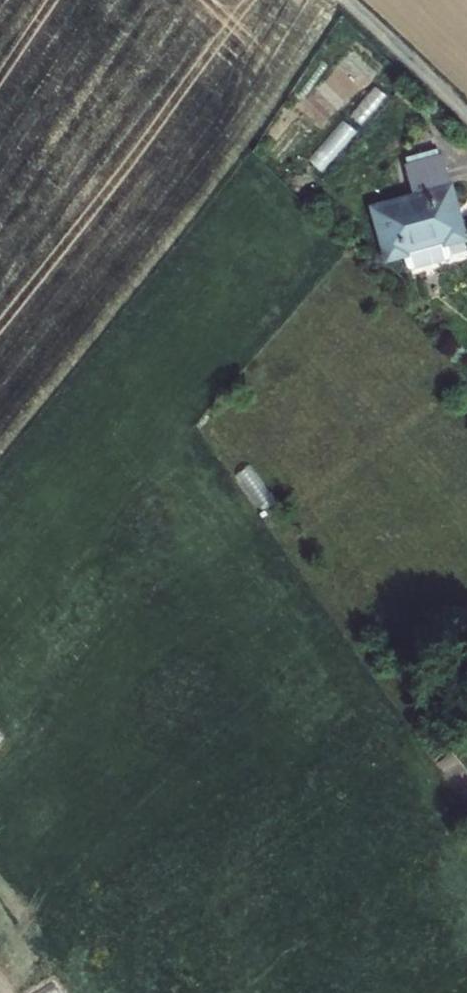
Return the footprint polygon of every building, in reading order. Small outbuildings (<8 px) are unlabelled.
[(328,168),(356,130),(344,121),(316,159),(328,168)] [(430,158),(393,170),(403,199),(361,212),(378,268),(398,262),(396,255),(434,243),(436,250),(457,244),(430,158)]
